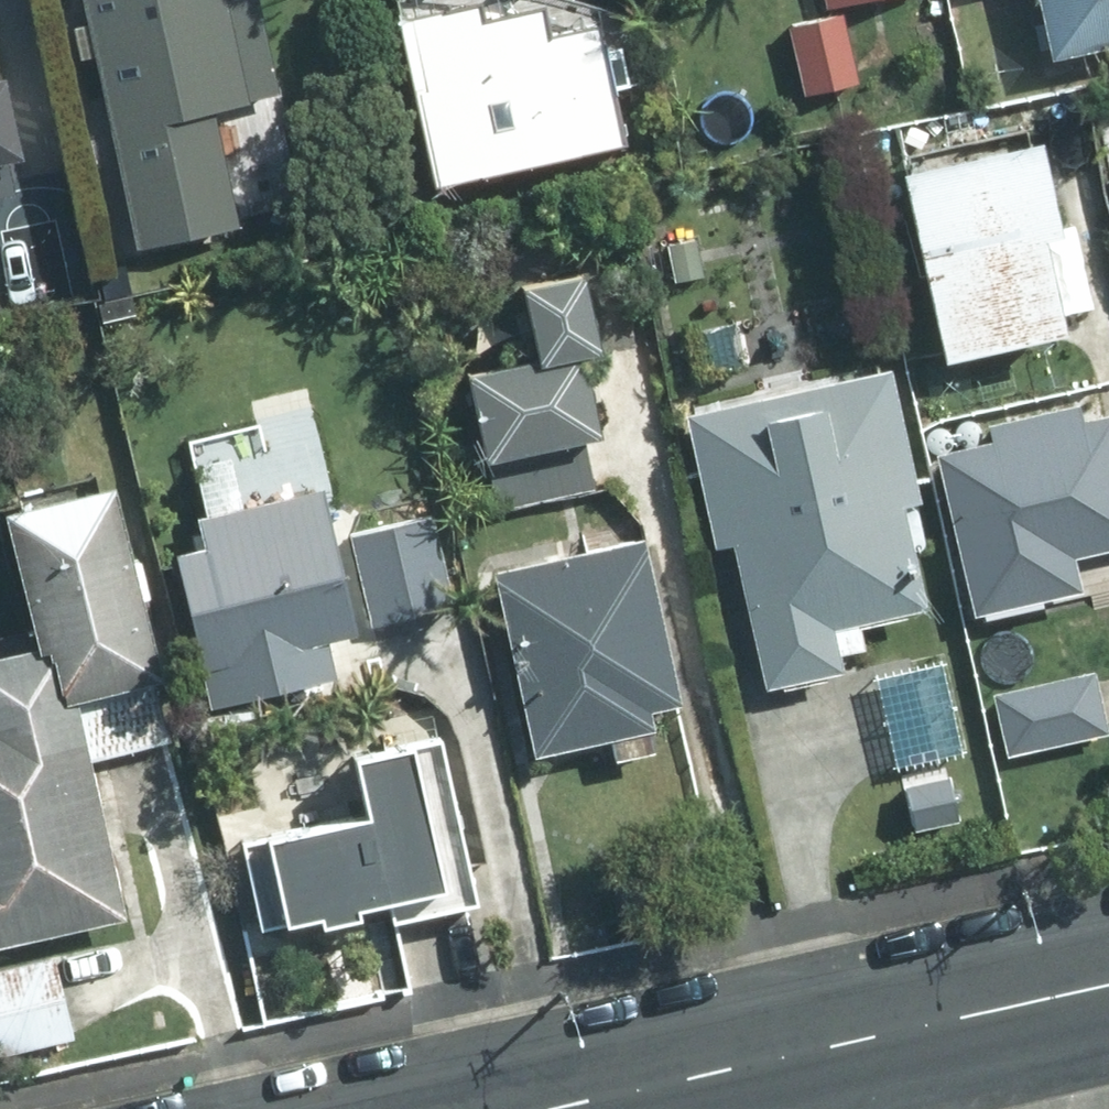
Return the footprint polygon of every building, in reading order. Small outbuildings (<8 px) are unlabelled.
[(98,27),(79,30),(85,60),(104,57),(145,245),(245,224),(219,111),(284,96),(262,0),(91,0),(98,27)] [(452,189),(636,148),(606,12),(567,0),(558,0),(560,10),(496,25),(494,7),(416,25),(452,189)] [(1060,58),(1108,47),(1108,0),(1047,0),(1060,58)] [(859,84),(845,19),(796,29),(810,94),(859,84)] [(10,93),(1,94),(0,91),(0,197),(15,194),(9,163),(24,158),(10,93)] [(1054,150),(918,178),(956,363),(1078,336),(1058,244),(1074,241),(1054,150)] [(597,488),(588,446),(607,441),(589,361),(593,359),(609,356),(591,276),(526,290),(542,362),(472,377),(503,509),(597,488)] [(897,375),(696,420),(725,548),(744,543),(776,689),(848,672),(845,657),(870,651),(863,625),(934,610),(910,505),(926,502),(897,375)] [(949,459),(983,616),(1087,593),(1079,559),(1108,552),(1108,420),(1092,423),(1089,410),(994,430),(998,449),(949,459)] [(20,516),(50,654),(74,763),(93,758),(175,740),(121,494),(20,516)] [(180,530),(220,708),(340,681),(332,643),(360,637),(359,629),(455,607),(436,519),(339,541),(330,497),(180,530)] [(653,545),(505,576),(543,759),(617,743),(621,761),(660,753),(655,734),(662,732),(659,715),(687,709),(653,545)] [(93,758),(74,763),(50,654),(0,665),(0,948),(128,919),(93,758)] [(1014,755),(1108,734),(1108,708),(1103,683),(1003,706),(1014,755)] [(369,818),(245,847),(264,935),(333,920),(336,933),(370,926),(368,914),(397,907),(402,926),(483,908),(446,740),(355,761),(369,818)] [(948,775),(898,786),(910,835),(960,823),(948,775)] [(0,972),(0,1054),(68,1036),(49,959),(0,972)]
